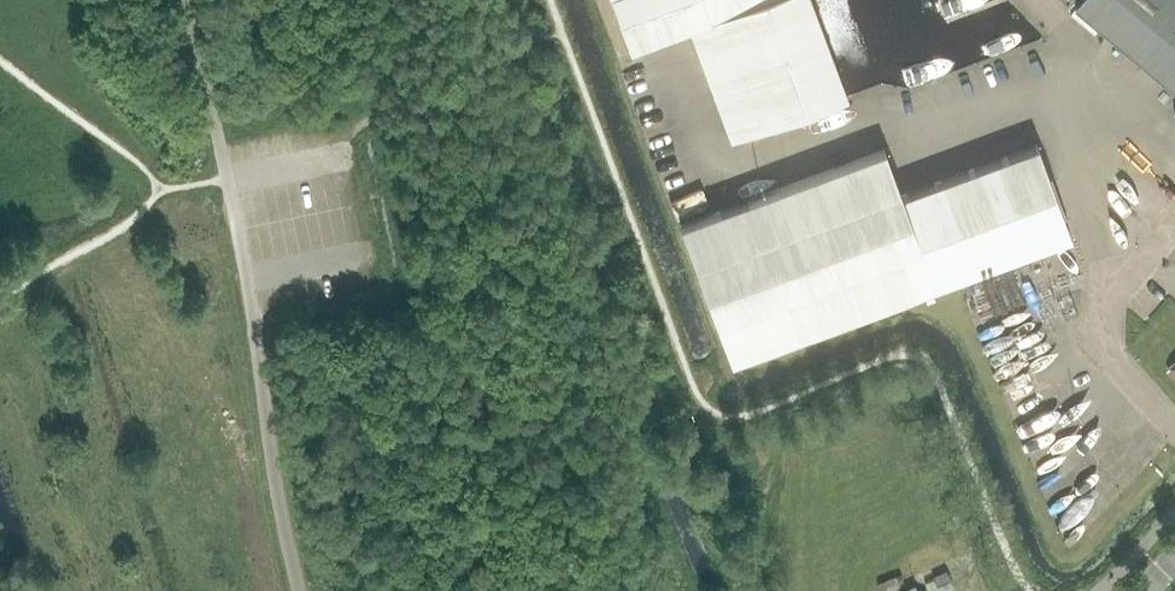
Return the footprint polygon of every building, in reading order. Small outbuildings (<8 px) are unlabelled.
[(632,53),(690,31),(732,142),(848,99),(848,97),(812,0),(612,0),(632,53)] [(1078,7),(1174,86),(1174,0),(1084,0),(1078,7)] [(1071,237),(1037,146),(901,197),(884,152),(680,229),(731,365),(959,279),(1071,237)] [(1033,272),(1030,264),(1021,267),(1024,276),(1033,272)] [(937,580),(943,590),(948,590),(957,587),(950,574),(937,580)]
